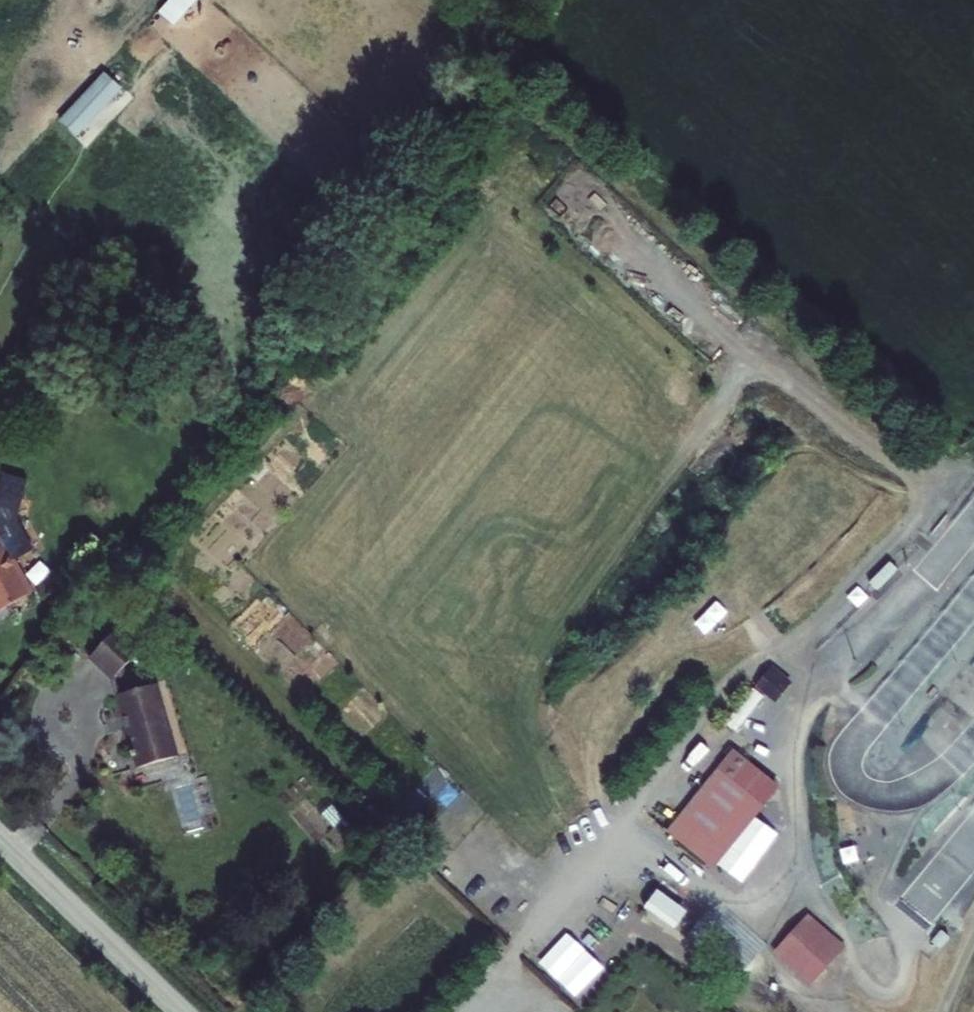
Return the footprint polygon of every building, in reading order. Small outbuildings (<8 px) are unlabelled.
[(58,119),(77,137),(124,87),(104,69),(58,119)] [(32,595),(0,538),(0,612),(32,595)] [(115,633),(90,660),(111,681),(115,677),(137,655),(115,633)] [(115,697),(117,696),(120,696),(115,677),(111,681),(115,697)] [(117,696),(125,726),(137,771),(178,759),(157,686),(120,696),(117,696)] [(773,782),(736,752),(670,834),(708,865),(773,782)] [(811,985),(842,939),(801,911),(769,956),(811,985)] [(690,924),(678,914),(665,929),(677,940),(690,924)]
